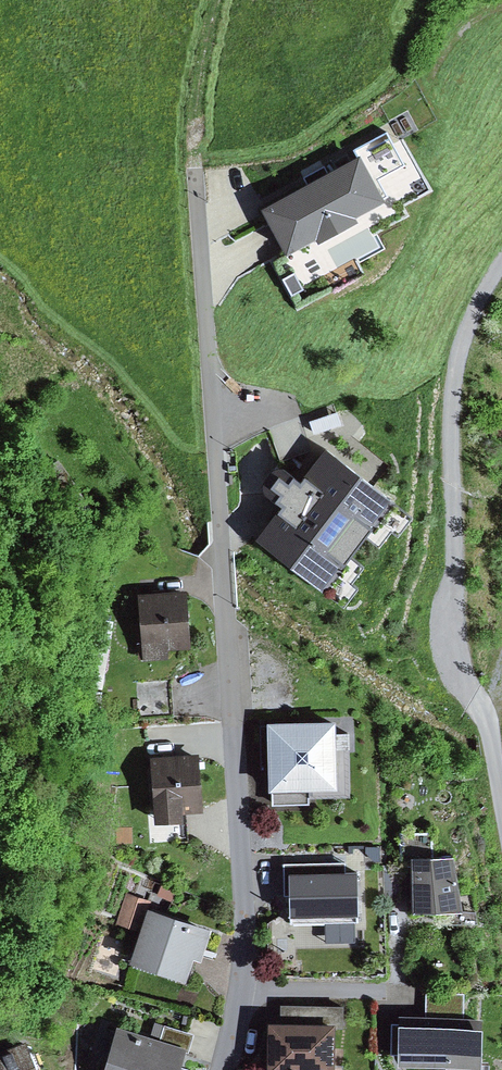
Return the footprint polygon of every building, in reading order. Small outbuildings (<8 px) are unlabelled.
[(358,156),(259,208),(285,257),(386,204),(373,180),(400,166),(384,134),(355,149),(358,156)] [(294,269),(282,276),(291,292),(303,285),(294,269)] [(411,507),(325,442),(299,475),(284,463),(279,462),(273,464),(264,476),(263,481),(264,486),(282,499),(255,531),(256,533),(343,596),(358,579),(351,573),(364,555),(349,548),(366,527),(378,536),(391,520),(398,524),(411,507)] [(186,590),(139,593),(144,659),(169,657),(168,649),(190,648),(186,590)] [(173,715),(169,680),(136,683),(139,718),(173,715)] [(335,710),(266,713),(269,781),(271,781),(308,780),(309,792),(351,790),(348,740),(336,740),(335,710)] [(200,749),(148,751),(150,811),(184,810),(184,803),(202,802),(200,749)] [(432,826),(400,828),(400,860),(411,860),(412,901),(461,899),(456,844),(433,843),(432,826)] [(358,863),(290,864),(291,917),(359,915),(358,863)] [(143,902),(124,895),(113,925),(131,932),(143,902)] [(212,920),(152,897),(132,950),(185,970),(194,946),(201,949),(212,920)] [(281,1000),(281,1013),(334,1014),(343,1014),(343,1001),(281,1000)] [(481,1012),(397,1014),(397,1019),(390,1019),(391,1046),(397,1046),(397,1056),(482,1054),(481,1012)] [(281,1013),(268,1013),(267,1062),(333,1063),(334,1014),(281,1013)] [(164,1020),(160,1033),(187,1042),(190,1042),(194,1030),(164,1020)] [(116,1021),(102,1069),(179,1069),(187,1042),(160,1033),(116,1021)] [(25,1033),(0,1044),(0,1069),(41,1069),(25,1033)]
